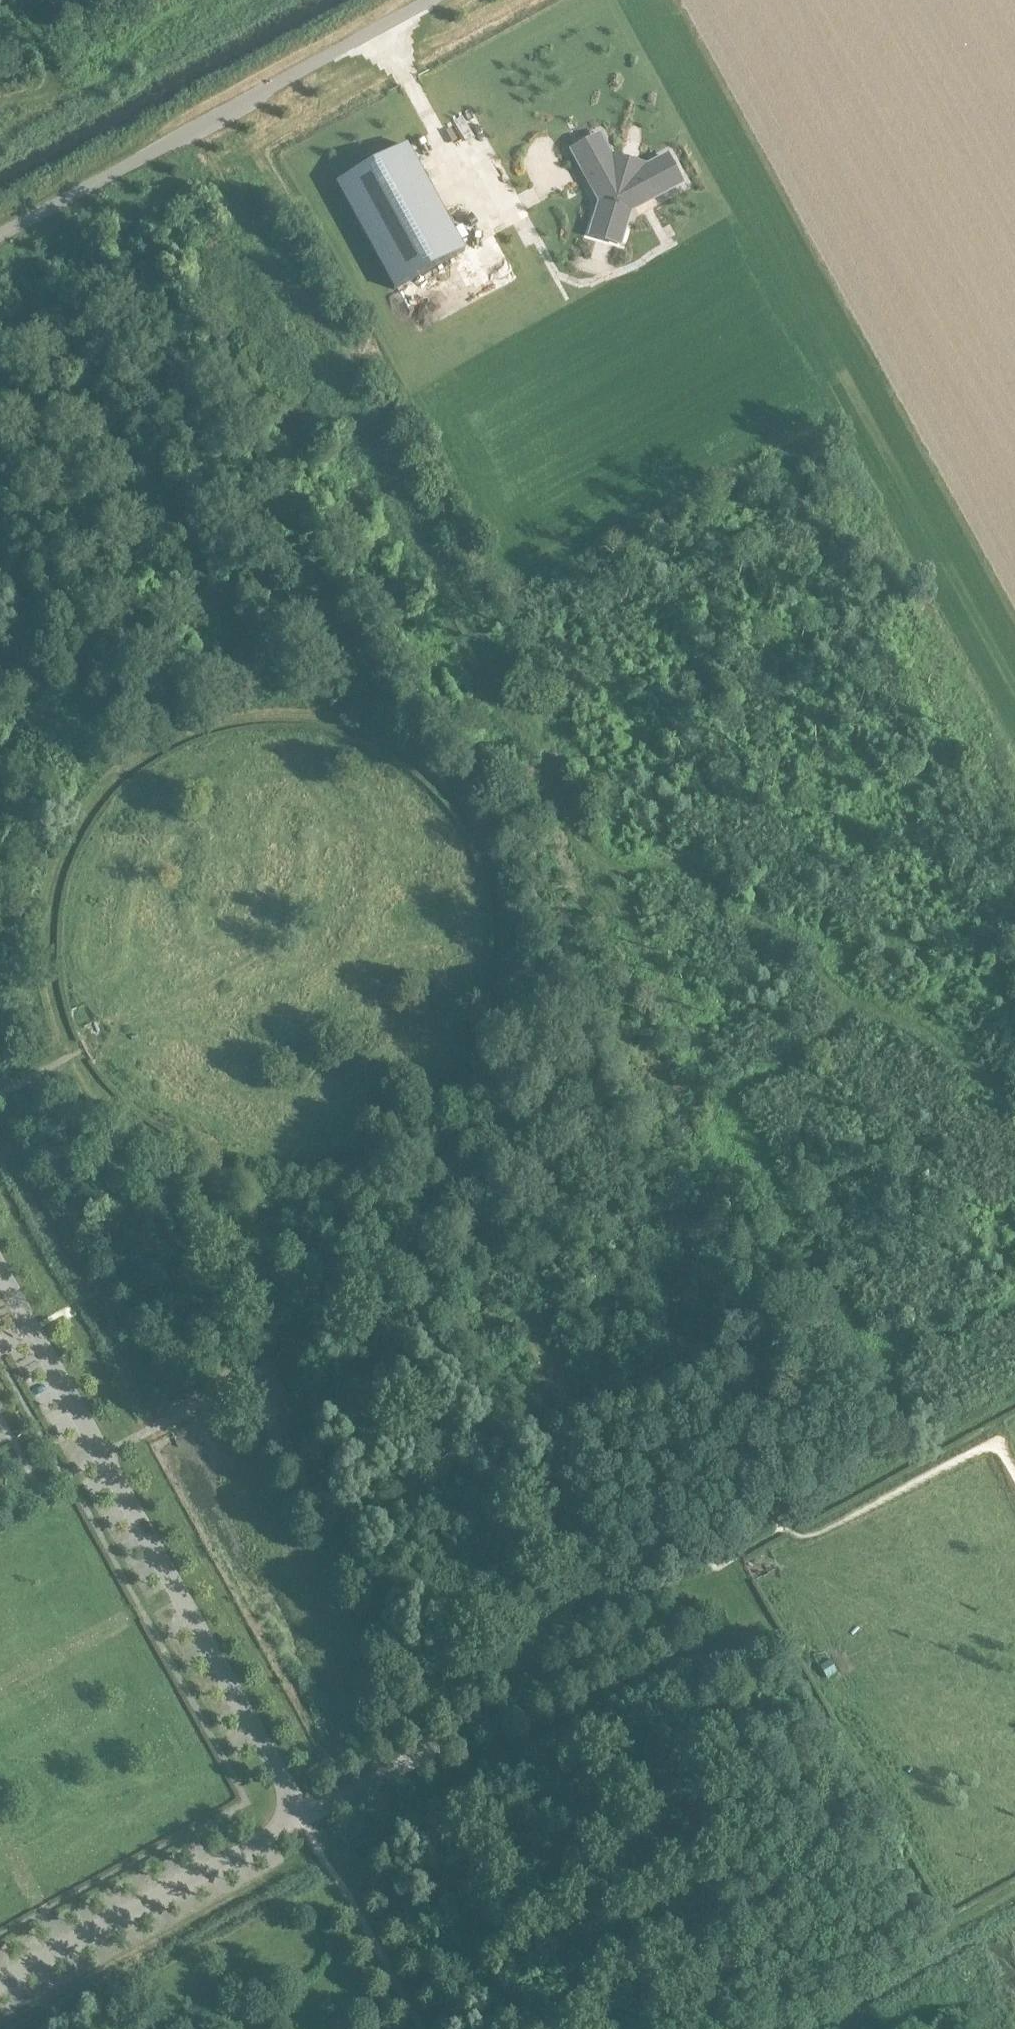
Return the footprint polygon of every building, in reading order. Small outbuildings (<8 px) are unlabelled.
[(604,207),(599,226),(600,226),(601,225),(609,227),(609,229),(615,230),(615,229),(624,231),(623,233),(625,233),(630,214),(683,185),(682,184),(681,185),(669,164),(671,163),(670,162),(641,178),(615,170),(599,141),(598,142),(599,143),(578,155),(577,153),(576,154),(604,207)] [(407,146),(337,184),(394,290),(465,251),(407,146)] [(627,1286),(617,1280),(614,1287),(624,1292),(627,1286)]
